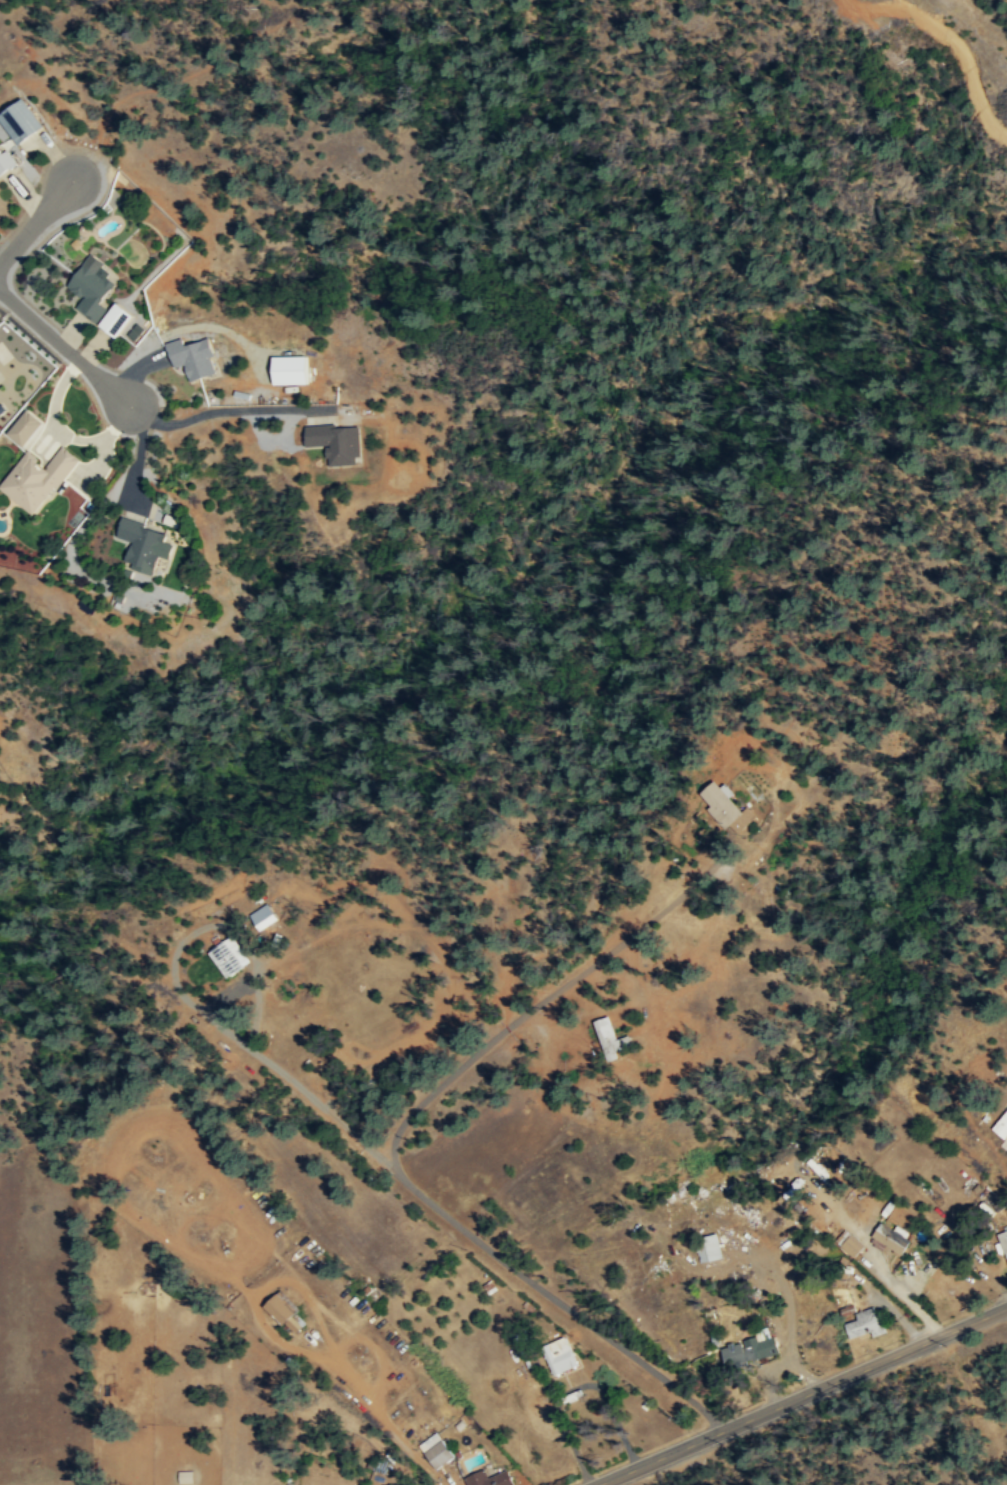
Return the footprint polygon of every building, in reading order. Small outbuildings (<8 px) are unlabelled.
[(25,98),(0,115),(0,118),(18,145),(44,127),(25,98)] [(18,164),(8,150),(4,153),(0,149),(0,176),(18,164)] [(98,323),(107,308),(102,304),(116,283),(107,277),(112,269),(89,254),(69,288),(83,297),(76,309),(98,323)] [(102,327),(121,338),(135,313),(116,302),(102,327)] [(216,375),(212,356),(215,356),(211,339),(186,345),(184,338),(169,342),(174,367),(186,365),(190,381),(216,375)] [(310,384),(309,356),(272,357),(273,384),(310,384)] [(8,434),(23,448),(45,423),(29,409),(8,434)] [(360,426),(336,427),(336,424),(306,425),(307,446),(328,446),(329,465),(357,464),(357,456),(361,456),(360,426)] [(0,488),(0,489),(35,516),(80,458),(63,445),(48,466),(28,451),(0,488)] [(156,573),(161,556),(171,559),(176,544),(166,541),(169,532),(123,519),(118,537),(133,541),(126,565),(156,573)] [(726,831),(738,821),(742,825),(749,818),(731,797),(735,793),(726,783),(721,787),(716,781),(701,794),(711,806),(707,809),(726,831)] [(260,931),(279,918),(269,903),(250,915),(260,931)] [(228,978),(251,961),(232,936),(210,953),(228,978)] [(616,1052),(622,1050),(610,1016),(595,1022),(609,1061),(618,1058),(616,1052)] [(1000,1138),(995,1144),(1001,1149),(1006,1143),(1006,1106),(988,1127),(1000,1138)] [(851,1196),(856,1191),(851,1186),(838,1199),(856,1216),(864,1208),(851,1196)] [(898,1253),(909,1233),(893,1224),(891,1228),(877,1221),(868,1236),(898,1253)] [(994,1233),(1006,1264),(1006,1228),(994,1233)] [(833,1242),(852,1256),(862,1243),(843,1229),(833,1242)] [(698,1262),(720,1257),(715,1232),(693,1236),(698,1262)] [(297,1308),(276,1288),(259,1306),(278,1324),(281,1321),(292,1332),(299,1325),(289,1315),(297,1308)] [(847,1338),(868,1330),(870,1336),(883,1331),(873,1304),(848,1314),(850,1319),(841,1323),(847,1338)] [(775,1353),(768,1326),(752,1331),(753,1337),(717,1346),(722,1367),(775,1353)] [(551,1375),(574,1365),(561,1336),(546,1342),(548,1348),(541,1351),(551,1375)] [(429,1468),(450,1458),(436,1432),(416,1442),(429,1468)] [(505,1469),(483,1477),(481,1469),(462,1476),(465,1484),(510,1484),(505,1469)] [(191,1482),(190,1470),(176,1470),(176,1482),(191,1482)]
